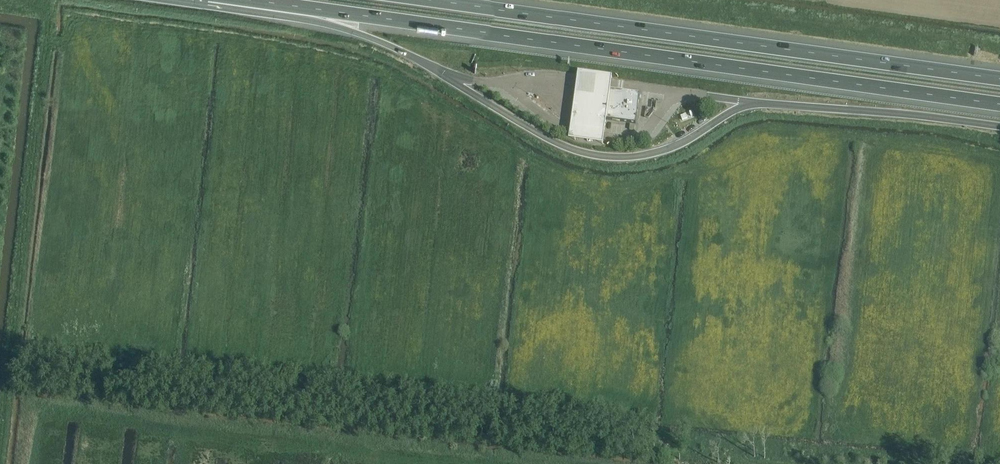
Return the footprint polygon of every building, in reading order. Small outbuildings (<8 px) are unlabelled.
[(613,101),(614,93),(615,84),(616,78),(580,74),(579,79),(573,132),(572,141),(607,146),(608,137),(610,120),(606,120),(608,100),(613,101)] [(608,100),(606,120),(616,121),(616,120),(636,123),(640,93),(611,89),(609,100),(608,100)]
